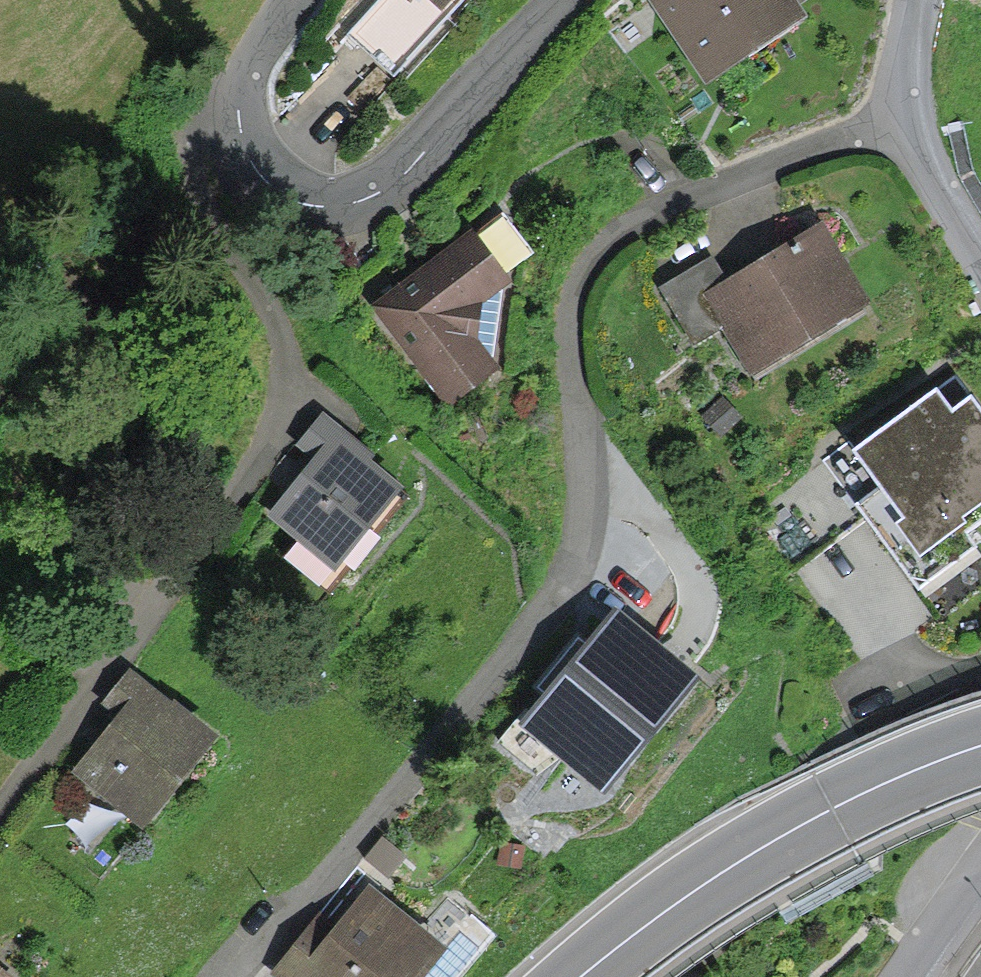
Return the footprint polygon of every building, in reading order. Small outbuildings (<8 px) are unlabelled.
[(796,20),(783,0),(664,0),(661,2),(711,77),(796,20)] [(730,370),(823,313),(770,228),(677,285),(730,370)] [(378,308),(450,404),(490,374),(470,347),(477,303),(503,284),(469,240),(378,308)] [(897,591),(953,550),(942,534),(980,507),(980,478),(918,391),(894,409),(882,393),(809,445),(846,497),(835,505),(897,591)] [(363,471),(371,461),(323,423),(304,448),(322,461),(278,518),(336,564),(392,493),(363,471)] [(604,804),(703,685),(615,612),(516,731),(604,804)] [(144,824),(209,743),(130,680),(108,708),(125,721),(82,774),(144,824)] [(437,953),(370,899),(338,938),(325,927),(285,975),(288,976),(417,976),(437,953)]
